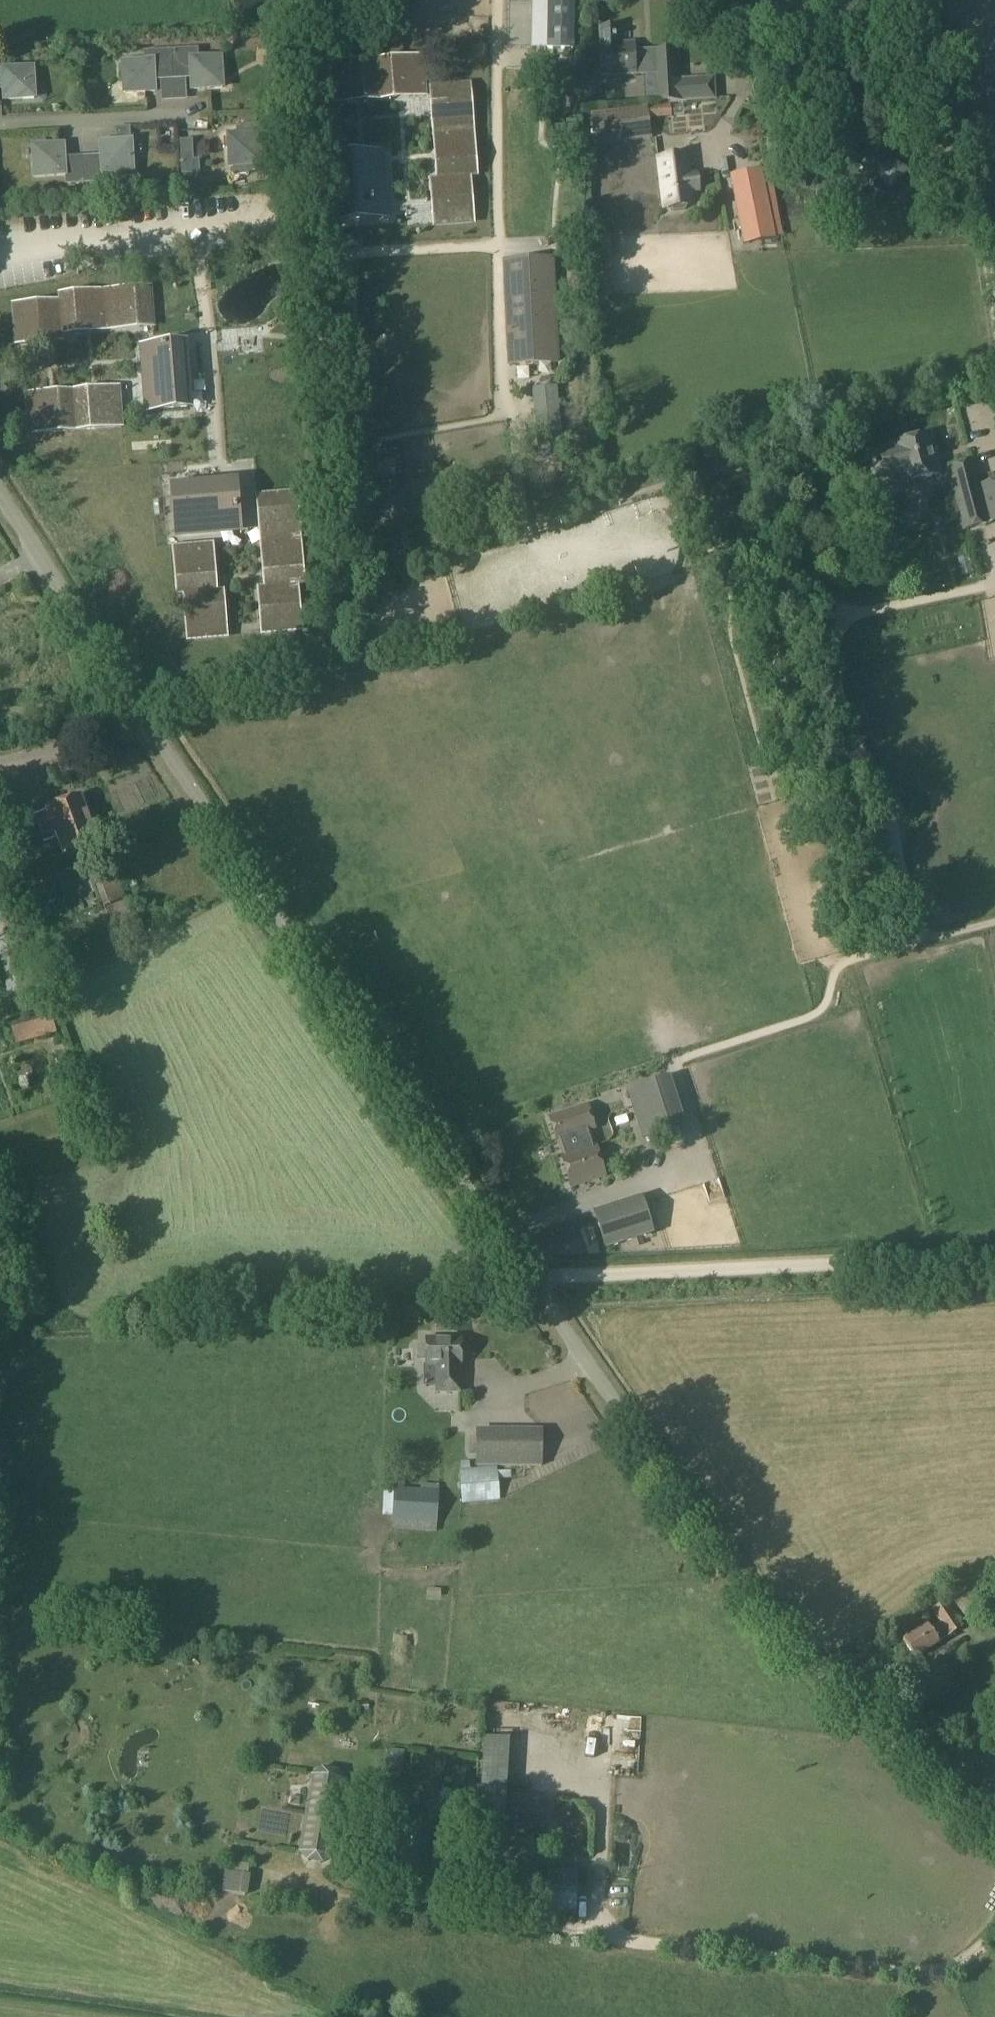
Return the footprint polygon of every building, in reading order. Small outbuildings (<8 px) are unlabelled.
[(546,49),(573,50),(574,0),(547,0),(546,49)] [(674,50),(655,51),(635,51),(635,43),(620,44),(620,27),(599,28),(600,79),(636,77),(636,76),(657,75),(658,102),(714,99),(713,79),(676,81),(674,50)] [(270,65),(289,55),(280,38),(261,48),(270,65)] [(198,58),(197,50),(171,51),(172,78),(191,77),(191,90),(222,88),(221,57),(198,58)] [(145,61),(122,62),(124,93),(155,92),(154,79),(172,78),(171,51),(144,52),(145,61)] [(67,56),(64,60),(64,65),(68,68),(73,67),(77,63),(76,58),(72,55),(67,56)] [(422,57),(330,64),(333,102),(344,102),(343,95),(414,89),(414,96),(425,95),(422,57)] [(33,67),(2,69),(3,90),(4,100),(35,98),(33,67)] [(476,177),(469,85),(431,88),(431,99),(438,98),(444,168),(437,169),(437,179),(440,214),(433,215),(434,225),(473,222),(469,177),(476,177)] [(651,134),(647,108),(591,114),(595,141),(651,134)] [(232,166),(233,175),(246,175),(246,165),(262,164),(261,131),(258,132),(258,123),(241,124),(241,127),(236,127),(237,133),(227,133),(228,166),(232,166)] [(566,126),(567,138),(578,138),(577,126),(566,126)] [(100,143),(101,174),(132,172),(131,141),(100,143)] [(65,176),(64,158),(63,145),(32,146),(34,177),(65,176)] [(908,171),(875,148),(861,167),(893,191),(908,171)] [(385,203),(382,151),(333,155),(338,222),(377,219),(376,204),(385,203)] [(687,155),(658,158),(664,210),(693,206),(692,192),(699,191),(697,174),(689,174),(687,155)] [(101,174),(101,156),(82,157),(84,184),(102,183),(101,174)] [(84,184),(82,157),(64,158),(65,176),(65,185),(84,184)] [(200,158),(194,158),(181,159),(182,181),(202,180),(200,158)] [(776,238),(762,173),(761,170),(729,176),(744,246),(776,239),(776,238)] [(798,175),(796,186),(808,188),(809,177),(798,175)] [(511,349),(556,347),(552,260),(506,262),(511,349)] [(57,293),(57,300),(11,304),(14,345),(21,345),(20,338),(66,334),(66,328),(108,324),(108,331),(113,331),(112,324),(154,321),(151,286),(57,293)] [(152,397),(154,413),(193,410),(187,341),(138,345),(143,397),(152,397)] [(23,393),(27,435),(123,428),(120,386),(23,393)] [(929,436),(894,444),(895,448),(868,455),(874,481),(902,474),(905,483),(939,475),(929,436)] [(963,532),(994,523),(994,481),(981,484),(974,461),(947,468),(963,532)] [(236,507),(234,485),(175,490),(178,533),(222,529),(221,521),(237,519),(236,512),(237,512),(236,507)] [(303,584),(295,493),(257,497),(258,507),(265,506),(271,577),(264,577),(268,622),(262,623),(262,633),(301,630),(297,585),(303,584)] [(208,582),(205,546),(174,549),(177,595),(184,595),(188,640),(226,636),(225,626),(219,627),(215,581),(208,582)] [(47,809),(48,813),(28,821),(32,830),(37,827),(43,843),(57,837),(64,855),(98,842),(80,796),(47,809)] [(13,870),(29,912),(61,900),(49,867),(26,875),(24,866),(13,870)] [(126,899),(116,869),(93,878),(103,907),(126,899)] [(49,1009),(8,1021),(16,1046),(56,1034),(49,1009)] [(626,1090),(642,1139),(686,1125),(670,1075),(626,1090)] [(593,1146),(588,1131),(596,1129),(588,1105),(548,1118),(556,1141),(561,1140),(566,1154),(561,1156),(571,1187),(604,1177),(594,1146),(593,1146)] [(604,1248),(651,1233),(640,1199),(593,1213),(604,1248)] [(426,1346),(417,1346),(417,1360),(427,1361),(427,1364),(425,1364),(425,1365),(425,1367),(434,1367),(435,1387),(434,1394),(461,1394),(462,1365),(461,1340),(426,1340),(426,1346)] [(495,1433),(477,1433),(477,1466),(495,1466),(495,1433)] [(496,1466),(469,1469),(459,1470),(462,1504),(500,1501),(498,1480),(496,1466)] [(393,1522),(437,1524),(439,1490),(394,1488),(392,1522),(393,1522)] [(971,1585),(952,1599),(968,1622),(987,1609),(971,1585)] [(939,1624),(930,1630),(927,1624),(903,1640),(916,1660),(940,1644),(939,1643),(964,1627),(946,1601),(930,1611),(939,1624)] [(914,1666),(918,1674),(942,1661),(938,1653),(914,1666)] [(391,1765),(390,1790),(403,1791),(404,1766),(391,1765)] [(320,1769),(310,1775),(298,1851),(307,1863),(323,1866),(334,1855),(346,1780),(339,1772),(320,1769)] [(510,1799),(506,1798),(504,1824),(542,1826),(543,1794),(510,1792),(510,1799)] [(472,1819),(472,1805),(459,1804),(458,1819),(472,1819)] [(561,1807),(551,1815),(559,1825),(569,1817),(561,1807)] [(539,1886),(507,1886),(507,1904),(528,1905),(528,1909),(575,1910),(576,1887),(539,1886)]
